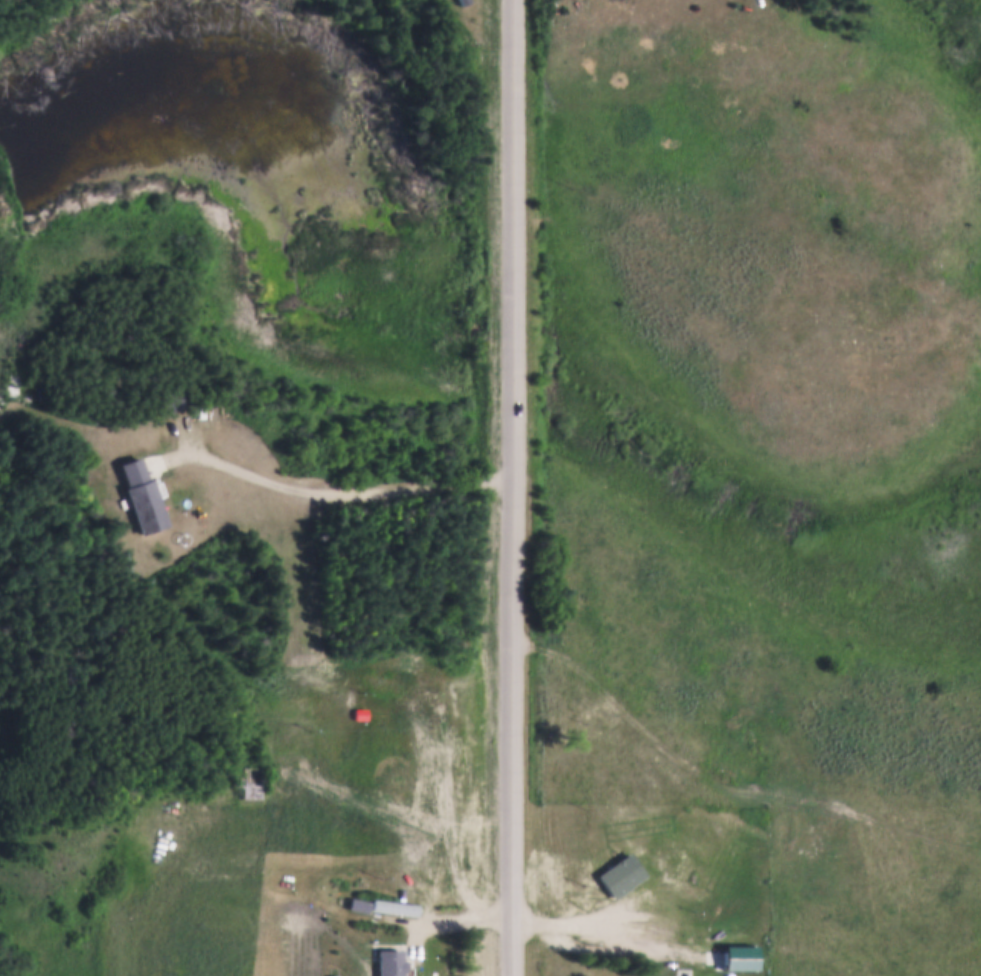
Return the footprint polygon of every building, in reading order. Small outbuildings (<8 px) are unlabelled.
[(129,485),(120,462),(141,454),(150,477),(152,476),(170,522),(144,532),(126,486),(129,485)] [(242,782),(262,782),(262,797),(242,797),(242,782)] [(595,874),(628,850),(644,873),(611,896),(595,874)] [(366,898),(365,909),(346,906),(347,896),(366,898)] [(370,896),(417,902),(415,914),(368,908),(370,896)] [(342,912),(362,916),(364,906),(345,901),(342,912)] [(721,944),(754,944),(754,968),(721,968),(721,944)] [(399,965),(399,975),(377,975),(377,947),(399,947),(399,958),(402,958),(402,965),(399,965)]
